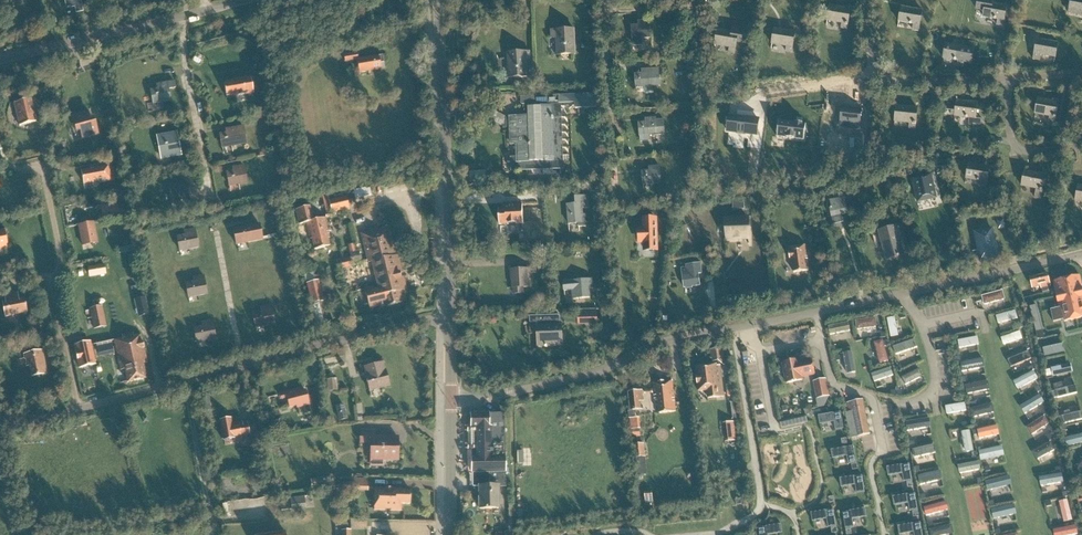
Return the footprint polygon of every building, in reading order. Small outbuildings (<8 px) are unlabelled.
[(66,10),(74,8),(75,14),(83,12),(81,1),(79,1),(78,0),(64,0),(66,10)] [(976,9),(984,11),(983,17),(984,17),(994,19),(994,20),(996,20),(996,19),(998,19),(997,25),(1002,26),(1002,27),(1003,27),(1007,7),(1000,5),(1000,6),(992,4),(993,2),(985,0),(978,0),(976,9)] [(1069,13),(1081,16),(1081,13),(1081,0),(1077,0),(1077,1),(1072,0),(1071,0),(1069,13)] [(841,28),(847,29),(851,9),(830,6),(827,21),(842,24),(841,28)] [(914,25),(913,30),(919,31),(922,11),(901,8),(899,22),(914,25)] [(650,38),(649,21),(638,22),(639,26),(632,26),(633,46),(642,45),(642,39),(650,38)] [(718,30),(715,45),(716,46),(716,45),(730,48),(729,53),(734,54),(735,54),(737,43),(742,44),(744,30),(732,28),(732,33),(718,31),(718,30)] [(786,52),(792,53),(795,32),(774,29),(772,44),(787,47),(786,52)] [(575,54),(574,30),(551,31),(552,38),(557,38),(558,54),(556,54),(556,55),(575,54)] [(1058,44),(1037,40),(1033,60),(1039,61),(1040,55),(1055,58),(1058,44)] [(946,44),(943,59),(944,59),(944,58),(954,60),(954,61),(956,61),(958,61),(957,67),(962,68),(963,68),(964,62),(971,64),(974,49),(960,47),(947,45),(947,44),(946,44)] [(530,52),(508,53),(509,76),(508,77),(508,78),(527,77),(526,60),(530,60),(530,52)] [(358,60),(357,53),(344,56),(345,62),(357,60),(359,73),(381,70),(380,64),(384,63),(382,56),(358,60)] [(641,70),(642,74),(635,75),(636,88),(660,86),(659,69),(641,70)] [(251,78),(224,83),(226,97),(234,95),(234,96),(253,93),(251,78)] [(150,91),(153,104),(170,101),(168,89),(175,88),(174,82),(161,84),(162,89),(150,91)] [(528,117),(510,118),(511,144),(518,144),(518,158),(512,158),(512,170),(563,169),(563,163),(569,163),(568,156),(562,156),(561,107),(569,106),(571,109),(574,106),(576,107),(576,109),(597,108),(596,95),(532,97),(532,107),(528,107),(528,108),(528,117)] [(19,126),(36,122),(31,99),(14,103),(19,126)] [(1055,123),(1059,103),(1038,99),(1035,114),(1050,116),(1049,122),(1055,123)] [(978,104),(957,101),(955,116),(970,119),(969,124),(974,124),(974,125),(975,125),(975,124),(980,125),(980,126),(981,119),(980,120),(976,119),(978,104)] [(66,104),(58,106),(59,113),(68,111),(66,104)] [(918,109),(897,106),(895,122),(910,123),(909,128),(915,129),(918,109)] [(842,109),(839,130),(860,132),(863,111),(842,109)] [(82,138),(98,134),(94,122),(91,123),(88,112),(72,116),(75,128),(79,127),(82,138)] [(729,117),(727,131),(737,132),(736,134),(746,135),(746,133),(758,135),(759,121),(729,117)] [(664,120),(656,120),(656,118),(645,119),(645,123),(639,123),(640,137),(640,141),(651,140),(650,136),(665,135),(664,120)] [(779,121),(777,137),(804,140),(806,124),(779,121)] [(220,135),(222,148),(246,144),(243,127),(225,130),(225,134),(220,135)] [(181,155),(176,133),(170,134),(171,135),(167,136),(167,135),(157,136),(159,145),(161,145),(162,154),(161,154),(162,159),(181,155)] [(986,187),(989,167),(968,163),(966,178),(981,181),(980,186),(986,187)] [(93,184),(111,181),(108,166),(81,171),(83,184),(92,183),(93,184)] [(944,166),(936,168),(937,175),(946,173),(944,166)] [(229,186),(246,183),(243,167),(232,169),(232,172),(227,173),(229,186)] [(642,172),(643,185),(661,184),(660,167),(648,167),(649,171),(642,172)] [(1045,175),(1025,171),(1022,186),(1036,189),(1035,197),(1041,199),(1045,175)] [(469,173),(470,182),(486,181),(486,172),(469,173)] [(913,180),(912,180),(917,202),(936,198),(936,199),(937,199),(932,176),(913,180)] [(279,193),(277,182),(270,183),(272,194),(279,193)] [(832,208),(830,209),(832,217),(834,224),(843,222),(842,215),(848,214),(845,198),(844,198),(843,193),(838,194),(839,199),(830,201),(832,208)] [(346,197),(328,201),(327,195),(322,196),(326,213),(331,212),(331,214),(349,210),(346,197)] [(576,198),(576,205),(567,205),(568,225),(584,224),(584,217),(582,217),(582,210),(589,210),(589,197),(576,198)] [(280,211),(278,205),(269,207),(271,213),(280,211)] [(503,209),(498,209),(499,225),(523,224),(523,205),(503,206),(503,209)] [(324,218),(313,221),(309,206),(295,210),(298,224),(306,222),(310,240),(312,239),(314,250),(329,246),(328,239),(329,238),(324,218)] [(657,219),(644,219),(644,230),(640,230),(640,242),(645,242),(645,250),(657,250),(657,219)] [(1005,228),(1004,219),(997,221),(999,229),(1005,228)] [(726,221),(727,240),(749,239),(748,220),(726,221)] [(94,223),(78,226),(82,246),(97,243),(94,223)] [(259,225),(233,230),(236,245),(262,240),(259,225)] [(879,232),(887,261),(904,256),(896,227),(879,232)] [(386,301),(387,306),(407,301),(404,290),(406,289),(397,256),(395,256),(388,228),(361,235),(368,263),(372,262),(379,289),(374,290),(374,287),(364,289),(369,309),(380,306),(379,303),(386,301)] [(185,235),(177,237),(179,251),(198,248),(195,229),(184,231),(185,235)] [(8,247),(5,230),(0,230),(0,249),(8,247)] [(976,233),(981,261),(998,258),(992,230),(976,233)] [(131,242),(131,246),(118,249),(119,254),(138,251),(136,241),(131,242)] [(350,254),(356,253),(354,244),(348,246),(350,254)] [(805,245),(788,248),(791,265),(793,264),(794,273),(809,271),(805,245)] [(361,262),(359,252),(356,253),(350,254),(352,264),(361,262)] [(684,288),(700,286),(699,274),(702,274),(700,264),(690,265),(690,268),(682,269),(684,288)] [(105,274),(104,265),(88,268),(90,277),(105,274)] [(525,294),(524,287),(528,287),(532,286),(531,269),(511,270),(511,280),(512,280),(513,294),(525,294)] [(1047,274),(1030,278),(1033,288),(1041,286),(1042,289),(1050,287),(1047,274)] [(194,282),(186,284),(188,298),(207,294),(203,276),(193,278),(194,282)] [(1079,276),(1066,279),(1066,277),(1060,278),(1060,281),(1054,282),(1059,304),(1049,307),(1052,317),(1063,314),(1065,322),(1081,318),(1081,288),(1079,276)] [(324,301),(319,280),(306,283),(311,304),(324,301)] [(564,282),(564,291),(572,290),(573,299),(590,298),(590,289),(593,288),(592,280),(564,282)] [(1004,298),(1001,289),(981,295),(983,304),(1004,298)] [(0,303),(3,317),(26,313),(22,298),(17,299),(16,293),(2,296),(3,302),(0,303)] [(145,297),(134,300),(138,317),(149,315),(145,297)] [(90,309),(94,329),(106,326),(102,306),(90,309)] [(253,314),(255,328),(274,324),(271,306),(260,308),(261,312),(253,314)] [(1017,317),(1014,309),(995,314),(998,323),(1017,317)] [(574,313),(575,323),(594,322),(593,312),(574,313)] [(899,334),(895,314),(887,316),(891,335),(899,334)] [(559,316),(530,317),(530,323),(537,323),(537,347),(562,347),(562,328),(559,328),(559,316)] [(877,325),(875,316),(856,319),(858,329),(877,325)] [(851,330),(849,320),(829,325),(831,334),(851,330)] [(194,328),(197,343),(215,339),(212,321),(201,323),(202,327),(194,328)] [(1022,337),(1019,330),(1001,336),(1003,344),(1022,337)] [(1043,331),(1036,333),(1038,339),(1044,338),(1043,331)] [(127,383),(146,379),(143,364),(147,363),(141,334),(133,336),(133,333),(122,336),(122,338),(113,341),(120,369),(124,368),(127,383)] [(978,344),(977,335),(957,339),(959,348),(978,344)] [(918,346),(915,337),(893,345),(896,353),(918,346)] [(884,342),(883,338),(874,341),(880,362),(889,359),(885,347),(884,342)] [(74,344),(79,366),(94,363),(89,340),(74,344)] [(112,344),(97,347),(98,354),(113,350),(112,344)] [(1064,345),(1044,349),(1045,357),(1066,353),(1064,345)] [(712,361),(724,360),(723,348),(711,350),(712,361)] [(852,349),(843,351),(847,372),(856,371),(852,349)] [(22,354),(25,367),(28,366),(31,377),(46,374),(41,350),(22,354)] [(1030,357),(1027,351),(1008,359),(1011,366),(1030,357)] [(983,366),(982,358),(960,362),(961,370),(983,366)] [(799,360),(783,363),(787,384),(803,380),(803,377),(815,375),(812,361),(799,363),(799,360)] [(369,391),(389,386),(385,370),(384,370),(382,363),(364,368),(366,375),(365,375),(369,391)] [(718,366),(717,363),(695,366),(698,391),(708,390),(709,398),(724,396),(721,366),(718,366)] [(893,375),(891,366),(872,372),(875,381),(893,375)] [(1071,373),(1069,366),(1051,369),(1052,376),(1071,373)] [(922,374),(919,367),(902,376),(906,383),(922,374)] [(1037,378),(1033,371),(1013,381),(1017,388),(1037,378)] [(337,391),(336,379),(327,380),(328,391),(337,391)] [(826,379),(815,381),(819,398),(817,399),(816,399),(818,407),(819,407),(825,406),(830,396),(826,379)] [(676,411),(673,380),(653,383),(655,400),(658,400),(660,413),(676,411)] [(988,389),(987,380),(965,384),(966,393),(988,389)] [(1077,393),(1075,386),(1056,391),(1058,398),(1077,393)] [(300,392),(299,389),(280,394),(281,399),(287,398),(289,408),(296,406),(297,408),(309,405),(305,390),(300,392)] [(642,391),(629,393),(631,410),(642,409),(641,402),(644,401),(642,391)] [(1043,402),(1038,393),(1019,404),(1024,413),(1043,402)] [(211,410),(208,394),(202,396),(205,411),(211,410)] [(849,412),(845,413),(850,439),(870,435),(863,400),(847,403),(849,412)] [(966,409),(964,402),(944,405),(946,413),(966,409)] [(972,417),(994,411),(991,402),(977,406),(972,407),(970,408),(972,417)] [(347,419),(343,405),(335,407),(339,421),(347,419)] [(833,414),(819,416),(820,424),(834,422),(836,430),(844,429),(841,413),(833,414)] [(1081,413),(1063,416),(1065,424),(1081,420),(1081,415),(1081,413)] [(472,475),(505,474),(504,414),(488,414),(471,414),(472,475)] [(1048,422),(1044,416),(1026,428),(1030,434),(1048,422)] [(931,426),(929,417),(906,420),(907,430),(931,426)] [(231,419),(219,421),(223,441),(234,439),(234,437),(249,435),(247,425),(242,426),(242,422),(231,424),(231,419)] [(734,423),(726,424),(728,441),(736,440),(734,423)] [(998,433),(996,424),(978,428),(977,428),(977,430),(978,435),(979,438),(998,433)] [(641,437),(640,428),(630,429),(631,445),(634,445),(635,458),(646,457),(644,444),(638,444),(637,437),(641,437)] [(973,450),(969,429),(961,430),(965,451),(973,450)] [(397,460),(398,438),(374,438),(374,432),(360,432),(360,443),(371,443),(371,466),(383,466),(383,460),(397,460)] [(1065,438),(1067,448),(1081,444),(1081,435),(1065,438)] [(1050,441),(1049,441),(1032,450),(1037,459),(1054,449),(1050,441)] [(936,451),(934,443),(913,448),(915,456),(936,451)] [(1004,455),(1002,445),(979,450),(981,459),(1004,455)] [(846,448),(831,451),(833,459),(847,456),(849,465),(857,463),(854,447),(846,448)] [(980,468),(978,460),(957,464),(959,472),(980,468)] [(901,465),(887,467),(888,475),(903,473),(904,482),(912,481),(909,464),(902,466),(901,465)] [(943,479),(941,469),(918,474),(921,484),(943,479)] [(1062,481),(1061,472),(1056,473),(1040,476),(1041,485),(1062,481)] [(505,474),(472,475),(472,487),(479,487),(489,487),(489,482),(505,482),(505,474)] [(1010,484),(1008,475),(985,481),(987,489),(1010,484)] [(855,477),(840,479),(841,487),(856,485),(857,494),(865,492),(862,476),(855,477)] [(329,487),(328,478),(311,480),(312,489),(329,487)] [(351,479),(351,488),(368,488),(368,479),(351,479)] [(505,482),(489,482),(489,487),(479,487),(479,509),(499,509),(498,487),(505,486),(505,482)] [(373,488),(373,510),(384,510),(384,509),(389,509),(389,510),(400,510),(400,504),(409,504),(409,491),(400,491),(400,488),(373,488)] [(907,495),(893,497),(894,506),(908,503),(910,512),(918,511),(915,494),(907,495)] [(281,511),(305,508),(304,497),(280,500),(281,511)] [(1071,519),(1067,498),(1058,500),(1063,521),(1071,519)] [(949,509),(946,500),(924,506),(927,515),(949,509)] [(1015,513),(1013,503),(997,507),(991,508),(993,518),(1015,513)] [(851,512),(843,513),(846,529),(854,528),(853,520),(867,517),(865,509),(851,511),(851,512)] [(826,511),(811,513),(813,522),(827,519),(828,528),(836,526),(834,510),(826,511)] [(951,523),(929,528),(931,534),(943,534),(954,533),(951,523)] [(898,527),(900,534),(901,534),(914,533),(914,534),(923,534),(920,524),(913,525),(913,524),(898,527)] [(1075,524),(1053,528),(1054,534),(1069,534),(1077,534),(1075,524)] [(759,528),(760,534),(770,534),(783,533),(782,525),(767,527),(759,528)]
